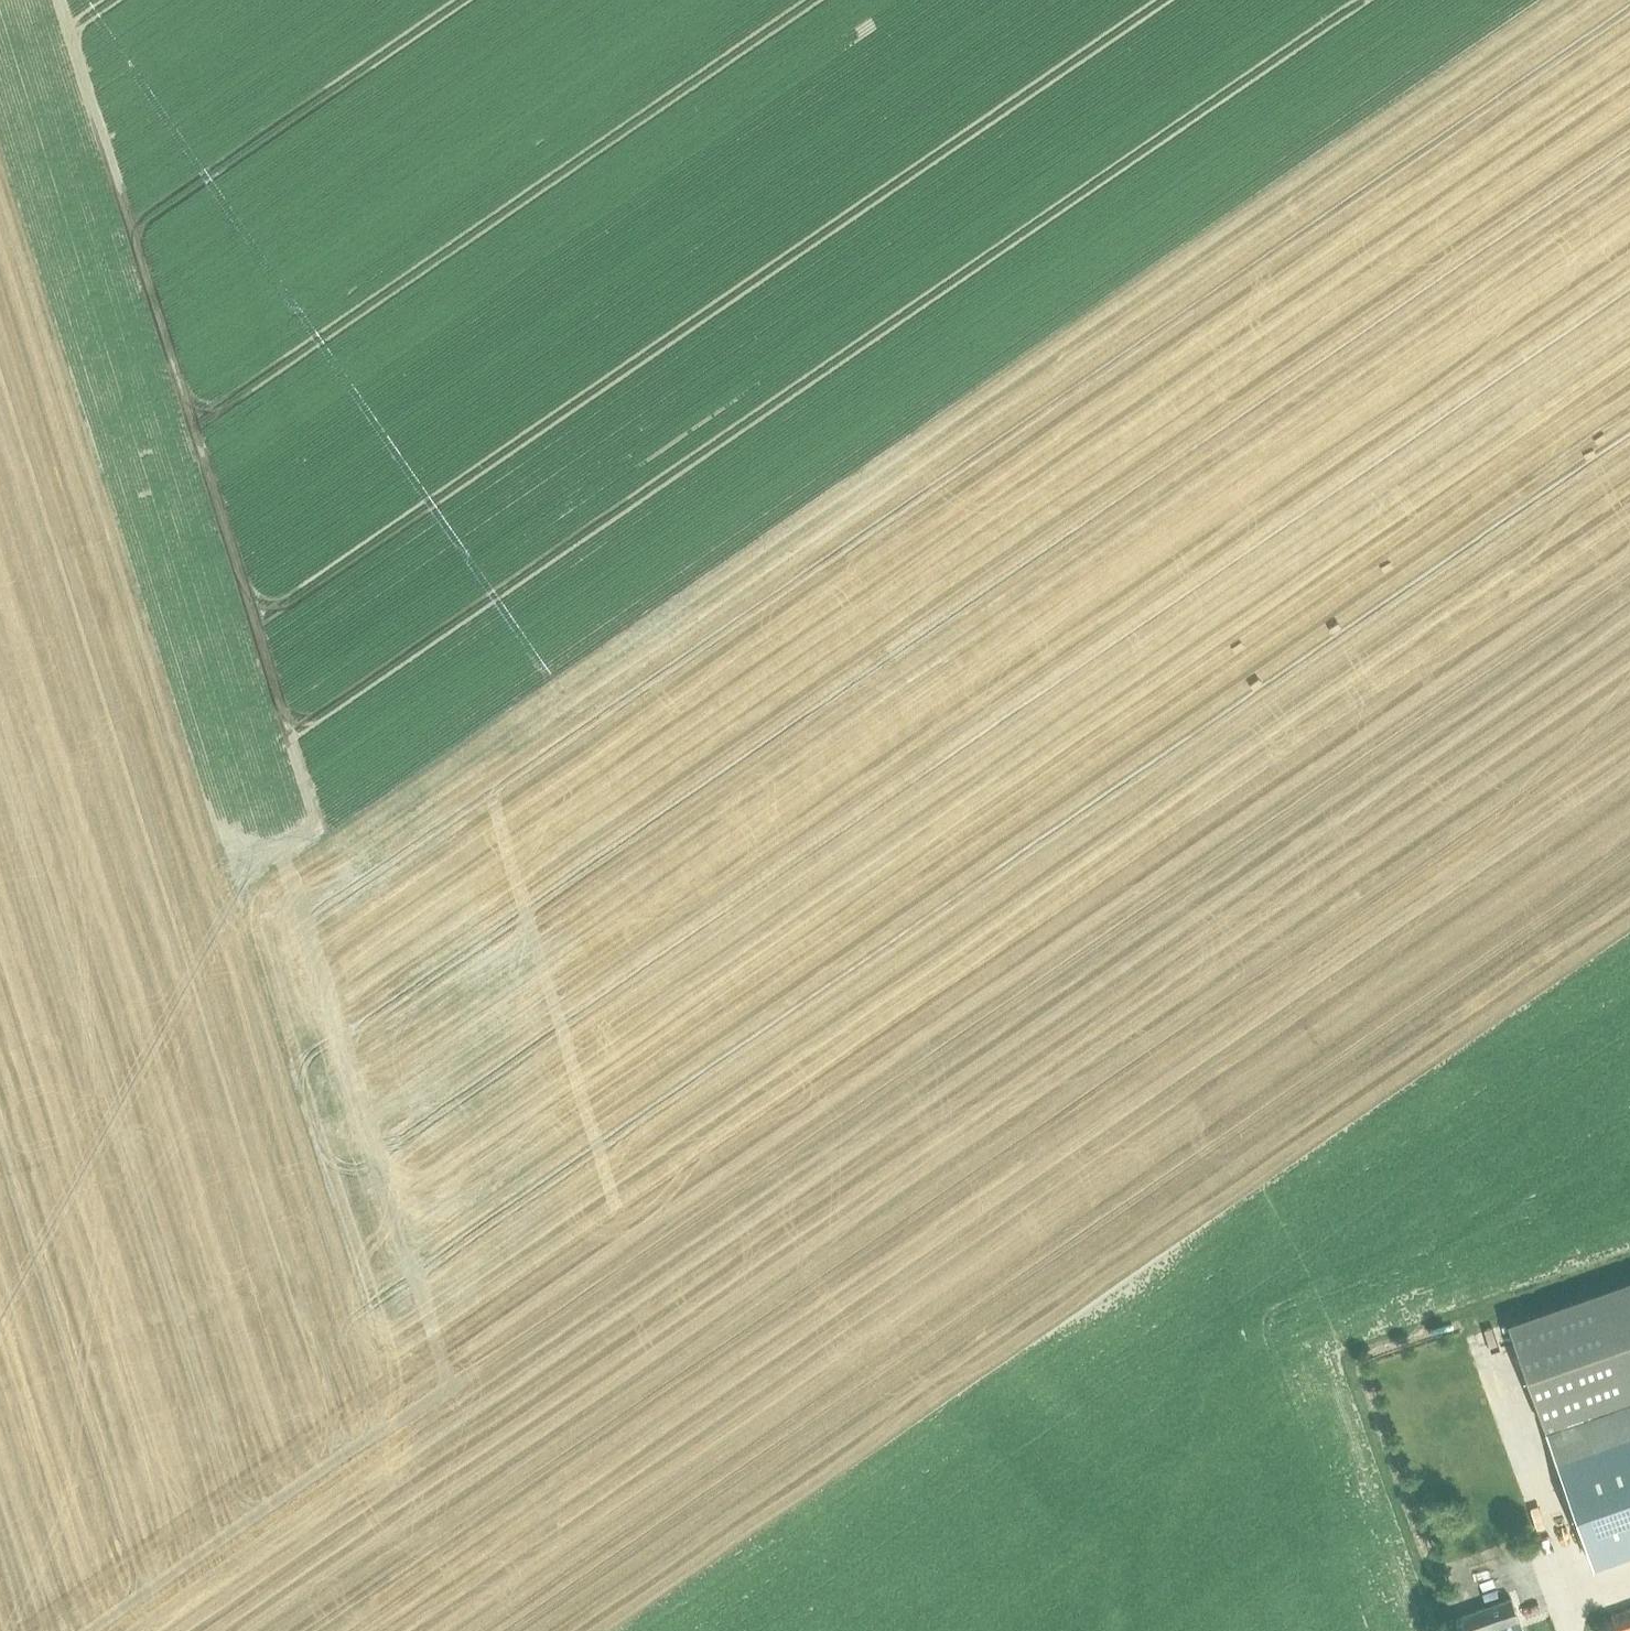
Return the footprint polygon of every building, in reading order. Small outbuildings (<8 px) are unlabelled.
[(1507,1322),(1545,1430),(1592,1564),(1629,1551),(1629,1281),(1507,1322)] [(1455,1614),(1461,1630),(1522,1630),(1521,1628),(1517,1616),(1510,1595),(1455,1614)] [(1610,1611),(1617,1630),(1629,1630),(1629,1604),(1610,1611)]
